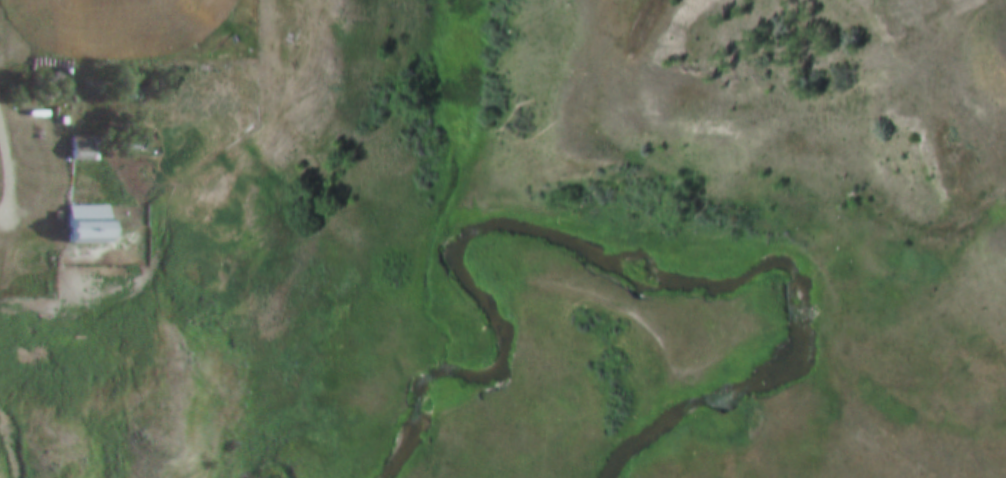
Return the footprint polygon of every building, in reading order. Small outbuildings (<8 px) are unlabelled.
[(98,162),(98,137),(71,137),(71,162),(98,162)] [(145,140),(128,140),(128,150),(145,150),(145,140)] [(105,206),(63,207),(63,242),(105,242),(105,206)]
